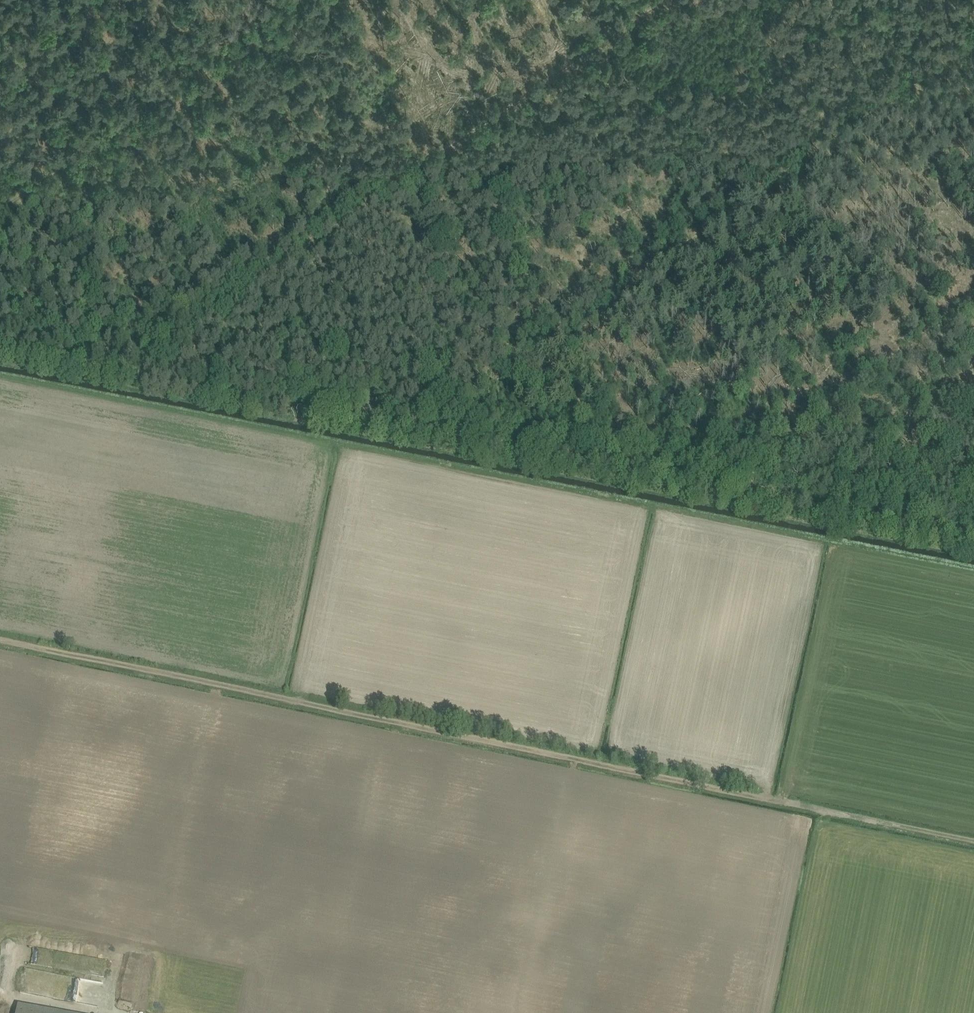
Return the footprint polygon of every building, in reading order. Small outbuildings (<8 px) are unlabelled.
[(114,977),(116,965),(110,964),(108,976),(114,977)] [(17,1012),(64,1012),(19,1005),(17,1012)]
